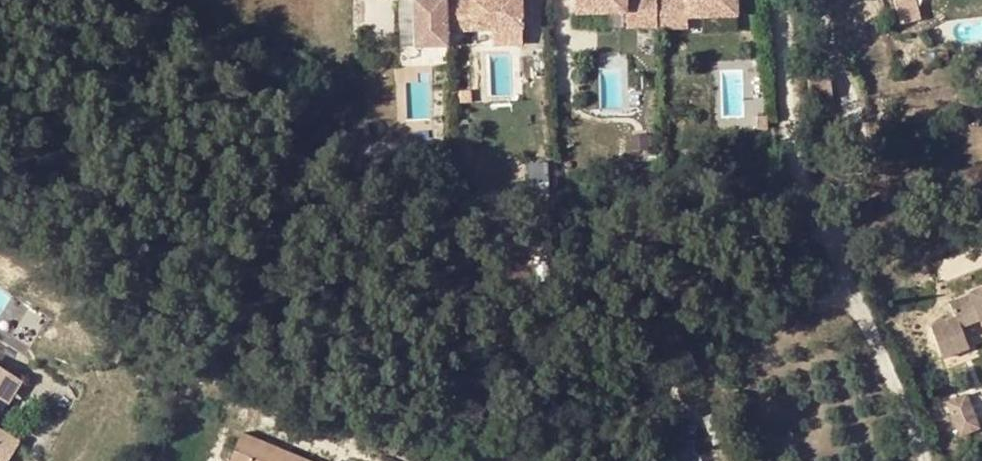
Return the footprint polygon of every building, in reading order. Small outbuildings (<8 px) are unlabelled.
[(519,0),(411,0),(413,45),(446,43),(446,27),(521,24),(519,0)] [(579,10),(628,10),(629,22),(659,22),(659,26),(689,25),(689,13),(738,12),(738,0),(579,0),(579,10)] [(830,77),(809,78),(810,98),(832,97),(830,77)] [(951,294),(956,307),(931,316),(943,348),(968,339),(961,317),(981,310),(981,312),(981,282),(951,294)] [(0,381),(0,408),(2,409),(15,385),(1,379),(0,381)] [(958,424),(976,418),(964,385),(946,391),(958,424)] [(229,460),(310,460),(242,432),(229,460)] [(0,449),(0,460),(5,460),(13,446),(5,441),(0,449)]
